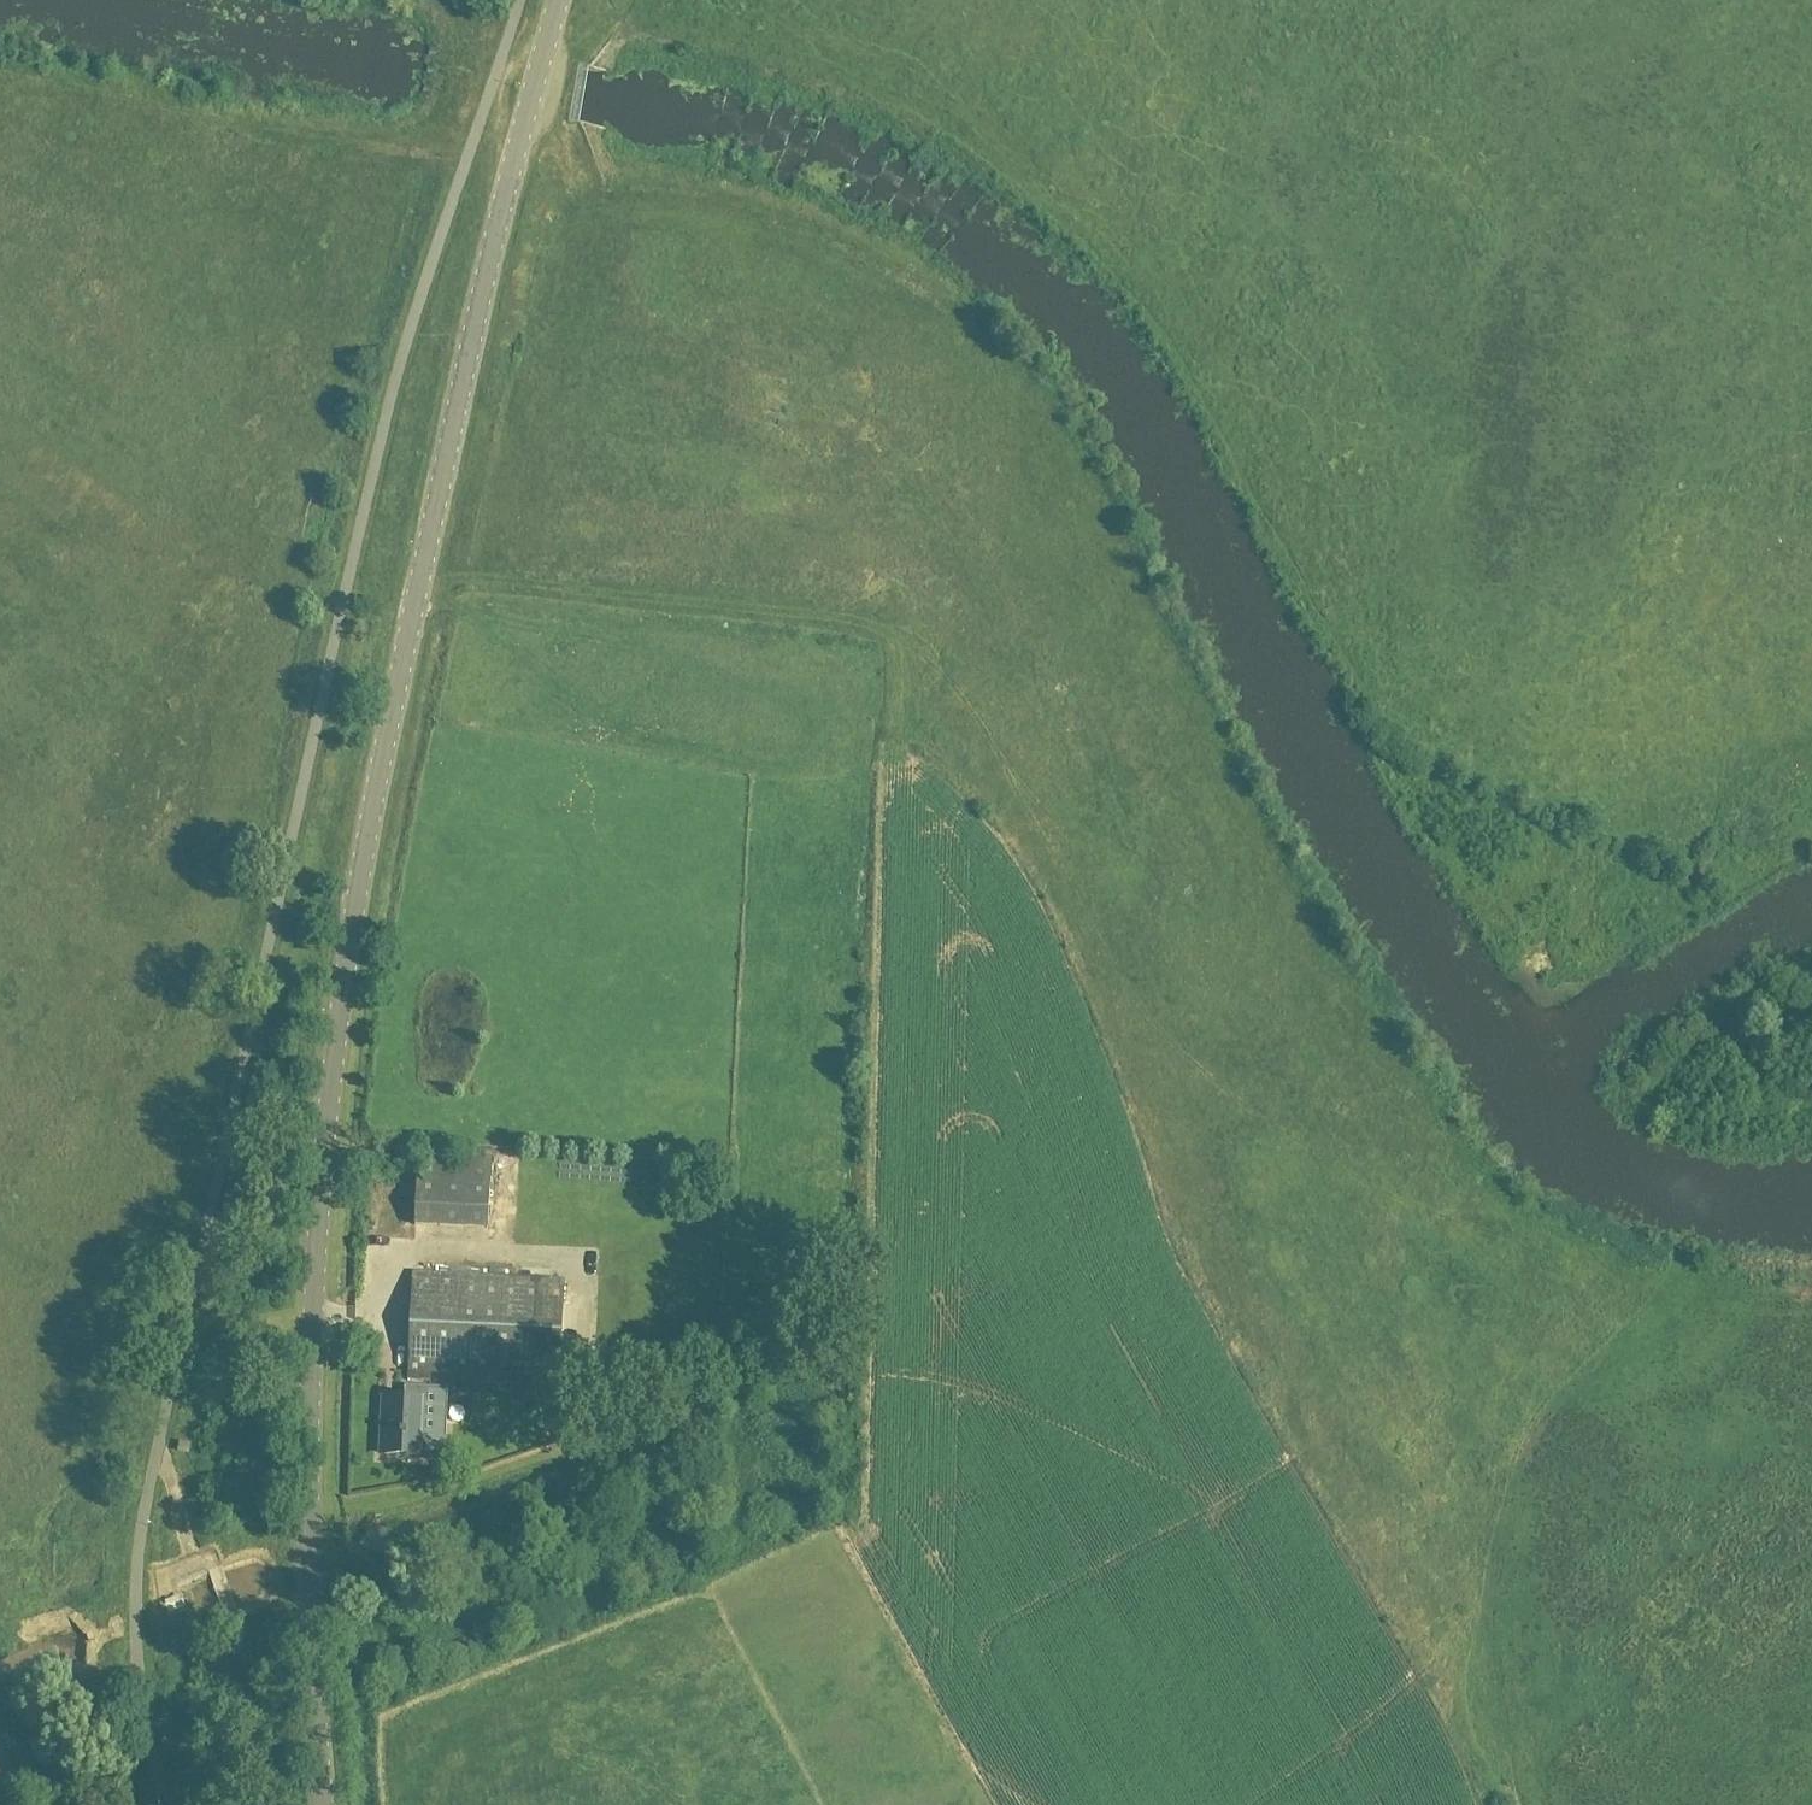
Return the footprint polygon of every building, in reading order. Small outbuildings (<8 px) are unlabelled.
[(489,1226),(493,1160),(421,1156),(418,1223),(489,1226)] [(565,1279),(414,1272),(409,1378),(560,1385),(565,1279)] [(428,1398),(385,1396),(384,1415),(388,1416),(386,1454),(425,1456),(428,1398)] [(174,1611),(184,1607),(182,1600),(171,1604),(174,1611)]
